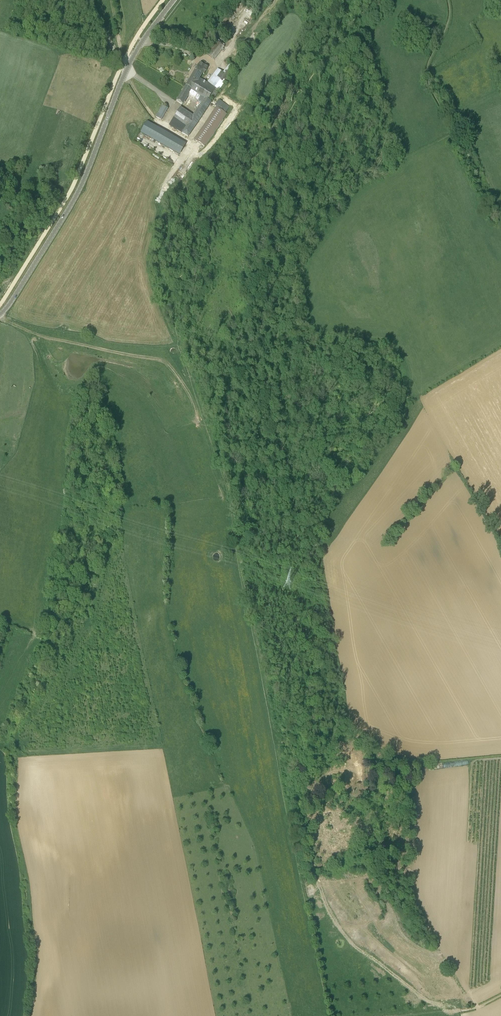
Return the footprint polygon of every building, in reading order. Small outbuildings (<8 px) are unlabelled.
[(192,91),(200,79),(203,74),(204,74),(208,68),(200,63),(186,86),(192,89),(192,90),(192,91)] [(223,72),(230,78),(237,69),(230,64),(223,72)] [(207,81),(219,91),(230,78),(223,72),(218,68),(207,81)] [(192,91),(193,91),(196,93),(200,95),(205,99),(206,97),(212,101),(215,96),(219,91),(207,81),(206,82),(200,79),(192,91)] [(196,93),(193,91),(192,91),(192,90),(192,89),(186,86),(177,101),(183,105),(189,94),(190,95),(193,97),(196,93)] [(205,99),(200,95),(197,99),(202,102),(193,116),(194,116),(186,127),(182,133),(193,140),(216,107),(225,113),(230,106),(215,96),(212,101),(206,97),(205,99)] [(156,116),(162,120),(169,108),(163,105),(156,116)] [(180,108),(173,119),(186,127),(194,116),(193,116),(180,108)] [(186,127),(173,119),(169,126),(181,134),(182,133),(186,127)] [(179,155),(186,144),(147,121),(141,132),(179,155)]
